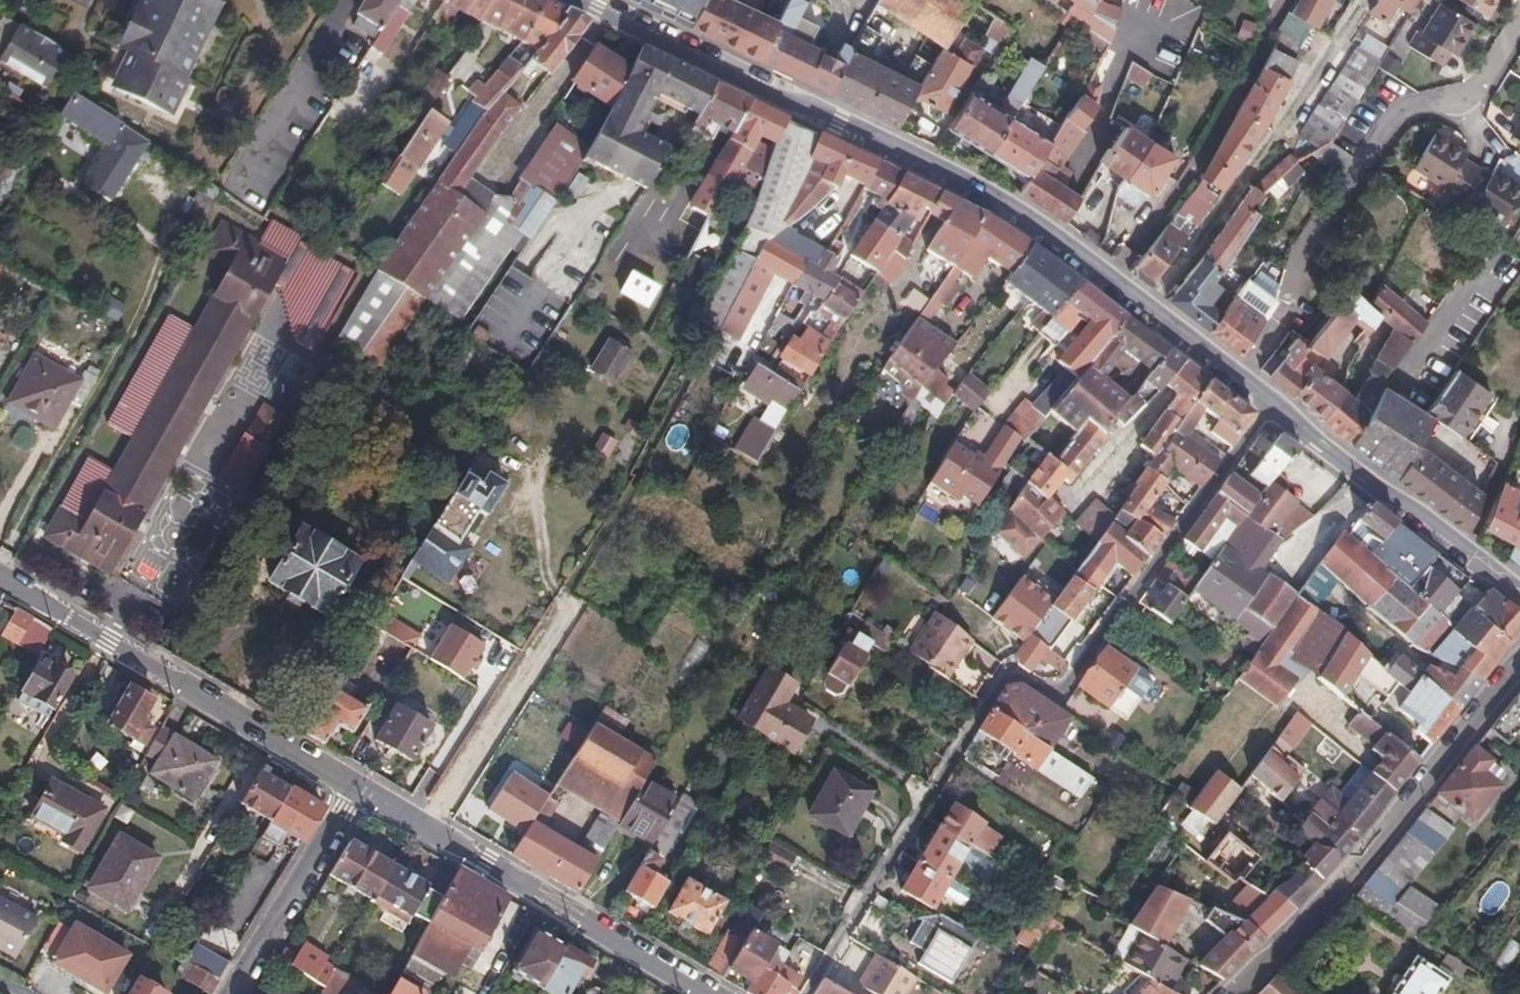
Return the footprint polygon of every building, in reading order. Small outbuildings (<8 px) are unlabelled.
[(114,90),(164,114),(182,79),(176,76),(184,60),(190,63),(208,29),(199,25),(206,10),(210,13),(212,13),(215,12),(217,9),(218,7),(217,3),(215,1),(213,0),(147,0),(131,32),(139,36),(114,90)] [(399,0),(365,0),(355,16),(357,17),(351,26),(373,41),(394,7),(399,0)] [(394,7),(407,15),(416,0),(399,0),(394,7)] [(431,20),(446,29),(456,12),(479,24),(491,0),(444,0),(443,2),(431,20)] [(479,24),(476,29),(483,32),(485,27),(520,44),(542,2),(538,0),(491,0),(479,24)] [(687,22),(701,0),(638,0),(687,22)] [(755,56),(786,0),(701,0),(687,22),(755,56)] [(824,91),(839,61),(841,62),(848,49),(851,43),(846,41),(843,39),(834,55),(821,49),(806,42),(816,23),(798,14),(805,0),(786,0),(755,56),(804,81),(824,91)] [(970,0),(875,0),(869,10),(880,16),(885,19),(891,10),(945,44),(953,32),(971,1),(970,0)] [(1286,13),(1313,27),(1327,0),(1294,0),(1286,13)] [(1408,13),(1416,0),(1374,0),(1368,10),(1383,20),(1393,4),(1408,13)] [(1483,16),(1493,0),(1457,0),(1483,16)] [(535,51),(566,13),(542,2),(520,44),(535,51)] [(1452,55),(1472,22),(1439,2),(1419,35),(1415,32),(1405,45),(1438,65),(1447,52),(1452,55)] [(373,41),(370,47),(382,55),(407,15),(394,7),(373,41)] [(851,43),(848,49),(858,54),(880,16),(869,10),(859,28),(851,43)] [(1054,18),(1066,27),(1072,18),(1059,10),(1054,18)] [(535,65),(545,74),(558,59),(573,38),(585,23),(566,13),(535,51),(522,68),(521,69),(526,74),(535,65)] [(981,47),(993,54),(1009,29),(992,16),(976,44),(981,47)] [(1083,39),(1089,30),(1072,18),(1066,27),(1083,39)] [(1308,33),(1283,19),(1272,39),(1274,41),(1271,47),(1294,59),(1308,33)] [(50,50),(45,47),(48,44),(41,39),(38,43),(33,40),(36,37),(21,28),(0,62),(0,63),(45,90),(66,55),(52,47),(50,50)] [(942,49),(971,65),(981,47),(976,44),(953,32),(945,44),(942,49)] [(1392,48),(1372,36),(1363,49),(1358,46),(1297,137),(1317,150),(1330,141),(1378,62),(1383,66),(1392,48)] [(824,91),(895,126),(912,96),(939,53),(921,41),(900,75),(858,54),(848,49),(841,62),(839,61),(824,91)] [(520,44),(509,58),(522,68),(535,51),(520,44)] [(448,55),(439,71),(448,77),(465,49),(458,45),(448,55)] [(1271,47),(1269,50),(1252,84),(1249,83),(1242,95),(1195,178),(1182,198),(1160,229),(1133,265),(1152,281),(1193,223),(1229,172),(1267,116),(1296,60),(1294,59),(1271,47)] [(610,108),(629,70),(595,48),(573,82),(610,108)] [(939,53),(912,96),(944,113),(971,65),(942,49),(939,53)] [(599,161),(624,178),(645,141),(637,136),(659,96),(680,106),(695,76),(655,57),(639,50),(629,70),(610,108),(589,149),(586,153),(599,161)] [(507,57),(496,72),(510,82),(521,69),(522,68),(509,58),(507,57)] [(948,128),(986,151),(1007,118),(1041,66),(1029,59),(1005,94),(995,110),(969,95),(948,128)] [(409,119),(418,124),(426,110),(448,77),(439,71),(409,119)] [(477,97),(490,106),(502,92),(510,82),(496,72),(477,97)] [(697,115),(714,85),(704,80),(695,76),(680,106),(687,110),(697,115)] [(979,77),(969,95),(995,110),(1005,94),(979,77)] [(1079,94),(1094,104),(1098,85),(1087,81),(1079,94)] [(730,135),(747,101),(714,85),(697,115),(690,129),(709,139),(713,132),(716,128),(730,135)] [(6,92),(0,102),(0,116),(19,127),(32,107),(6,92)] [(401,288),(422,301),(424,298),(494,196),(469,179),(519,106),(502,92),(490,106),(486,111),(453,158),(383,256),(376,267),(374,270),(377,272),(337,338),(358,352),(401,288)] [(72,94),(59,116),(107,146),(85,182),(110,198),(146,142),(72,94)] [(1028,176),(1016,192),(1051,214),(1063,221),(1077,197),(1067,190),(1061,186),(1071,170),(1060,162),(1079,133),(1076,131),(1095,104),(1094,104),(1079,94),(1048,144),(1028,176)] [(453,158),(486,111),(490,106),(477,97),(440,149),(453,158)] [(758,141),(773,147),(785,122),(787,118),(747,101),(730,135),(728,138),(703,176),(727,190),(730,192),(734,184),(749,156),(758,141)] [(1513,119),(1519,123),(1511,137),(1519,143),(1519,108),(1513,119)] [(418,124),(396,157),(394,160),(387,171),(380,182),(399,194),(410,178),(415,169),(417,170),(447,124),(426,110),(418,124)] [(1108,149),(1126,126),(1114,117),(1097,142),(1108,149)] [(733,251),(753,262),(767,237),(780,220),(806,170),(808,161),(819,133),(787,118),(785,122),(773,147),(767,163),(757,193),(752,210),(741,234),(733,251)] [(986,151),(1028,176),(1048,144),(1007,118),(986,151)] [(1121,177),(1148,140),(1126,126),(1108,149),(1098,162),(1121,177)] [(505,221),(529,239),(565,185),(577,168),(586,153),(589,149),(556,128),(509,197),(513,198),(505,221)] [(728,138),(730,135),(716,128),(713,132),(728,138)] [(676,133),(665,151),(676,156),(685,139),(676,133)] [(818,179),(833,187),(835,188),(841,177),(863,188),(876,161),(819,133),(808,161),(823,168),(818,179)] [(1461,159),(1463,153),(1432,134),(1411,167),(1443,186),(1439,192),(1453,201),(1474,167),(1461,159)] [(1172,157),(1148,140),(1121,177),(1113,188),(1112,195),(1128,206),(1139,190),(1147,195),(1172,157)] [(629,181),(642,190),(652,174),(650,172),(662,152),(655,147),(645,141),(624,178),(629,181)] [(1340,172),(1351,155),(1330,141),(1319,158),(1340,172)] [(1288,153),(1250,186),(1259,194),(1277,177),(1294,161),(1295,161),(1288,153)] [(757,193),(767,163),(749,156),(734,184),(757,193)] [(767,237),(788,227),(808,211),(833,187),(818,179),(823,168),(808,161),(806,170),(780,220),(767,237)] [(872,197),(886,166),(876,161),(863,188),(862,191),(864,193),(872,197)] [(1303,171),(1294,161),(1277,177),(1286,187),(1303,171)] [(873,219),(902,236),(912,220),(885,205),(903,175),(886,166),(872,197),(878,199),(874,208),(878,210),(873,219)] [(1474,167),(1453,201),(1467,209),(1470,205),(1501,224),(1519,194),(1519,190),(1490,171),(1488,175),(1474,167)] [(588,175),(577,168),(565,185),(577,193),(588,175)] [(922,209),(929,213),(939,193),(903,175),(885,205),(912,220),(914,221),(922,209)] [(693,193),(715,206),(727,190),(703,176),(693,193)] [(1216,230),(1198,255),(1218,270),(1256,214),(1244,206),(1259,194),(1250,186),(1216,230)] [(929,213),(927,215),(943,224),(927,250),(953,266),(984,216),(939,193),(929,213)] [(510,252),(517,256),(529,239),(505,221),(513,198),(509,197),(494,196),(424,298),(461,322),(510,252)] [(869,204),(874,208),(878,199),(872,197),(869,204)] [(902,236),(901,237),(911,243),(927,215),(929,213),(922,209),(914,221),(912,220),(902,236)] [(984,216),(953,266),(972,279),(985,259),(1009,275),(1031,245),(1011,230),(984,216)] [(882,247),(892,252),(901,237),(902,236),(873,219),(848,256),(868,267),(882,247)] [(44,536),(85,559),(90,551),(114,565),(273,281),(283,287),(297,341),(315,351),(358,274),(301,241),(303,237),(273,220),(259,243),(223,222),(206,252),(228,265),(195,323),(173,310),(111,419),(134,432),(115,465),(92,451),(44,536)] [(702,281),(714,287),(733,251),(741,234),(705,221),(680,269),(702,281)] [(767,237),(753,262),(772,273),(791,285),(805,262),(815,268),(825,253),(794,236),(788,227),(767,237)] [(810,294),(814,297),(828,273),(836,261),(840,246),(832,241),(825,253),(815,268),(805,262),(791,285),(803,292),(810,294)] [(1031,245),(1009,275),(1004,282),(1026,300),(1056,263),(1031,245)] [(878,274),(888,260),(894,253),(892,252),(882,247),(868,267),(878,274)] [(363,259),(376,267),(383,256),(370,248),(363,259)] [(698,318),(718,329),(753,262),(733,251),(714,287),(698,318)] [(1163,298),(1206,330),(1221,312),(1208,302),(1219,287),(1211,280),(1218,270),(1198,255),(1163,298)] [(878,274),(860,298),(873,308),(900,270),(888,260),(878,274)] [(753,262),(718,329),(737,339),(750,314),(759,298),(772,273),(753,262)] [(1056,263),(1026,300),(1041,312),(1029,327),(1037,333),(1050,319),(1081,282),(1056,263)] [(462,333),(525,376),(569,306),(510,268),(465,329),(462,333)] [(823,302),(834,285),(839,279),(828,273),(814,297),(823,302)] [(946,277),(929,301),(937,307),(938,308),(955,284),(946,277)] [(1037,333),(1053,346),(1076,320),(1072,317),(1076,313),(1087,322),(1055,361),(1064,369),(1049,386),(1052,388),(1061,395),(1086,367),(1087,365),(1127,317),(1081,282),(1050,319),(1037,333)] [(1425,322),(1380,284),(1368,306),(1380,316),(1378,318),(1390,328),(1366,371),(1381,380),(1426,323),(1425,322)] [(821,304),(844,319),(857,299),(834,285),(823,302),(821,304)] [(1329,286),(1317,300),(1330,310),(1342,296),(1329,286)] [(377,365),(422,301),(401,288),(358,352),(377,365)] [(1368,306),(1350,289),(1306,345),(1323,358),(1355,317),(1371,328),(1378,318),(1380,316),(1368,306)] [(1206,330),(1239,356),(1256,329),(1273,302),(1258,291),(1245,308),(1232,297),(1221,312),(1206,330)] [(810,294),(803,292),(797,303),(803,306),(810,294)] [(759,298),(750,314),(755,318),(764,301),(759,298)] [(929,301),(916,320),(924,325),(937,307),(929,301)] [(776,313),(779,308),(772,304),(768,311),(775,315),(776,313)] [(829,320),(840,326),(844,319),(821,304),(817,311),(829,320)] [(776,330),(785,335),(792,322),(776,313),(775,315),(769,326),(776,330)] [(633,318),(629,326),(645,334),(652,320),(646,317),(642,323),(633,318)] [(1151,372),(1168,350),(1127,317),(1087,365),(1102,376),(1122,350),(1151,372)] [(820,336),(830,342),(840,326),(829,320),(820,336)] [(916,320),(888,361),(905,375),(896,390),(894,393),(909,405),(919,387),(935,368),(954,344),(924,325),(916,320)] [(769,326),(766,332),(773,336),(776,330),(769,326)] [(811,351),(820,336),(807,329),(798,343),(811,351)] [(781,357),(810,376),(830,342),(820,336),(811,351),(798,343),(794,340),(792,339),(781,357)] [(607,338),(588,370),(613,384),(631,353),(607,338)] [(1290,346),(1265,377),(1289,396),(1312,367),(1298,355),(1305,346),(1295,339),(1290,346)] [(80,405),(97,376),(85,369),(78,380),(34,356),(9,401),(52,425),(68,398),(80,405)] [(905,375),(888,361),(877,379),(896,390),(905,375)] [(1209,381),(1183,361),(1163,387),(1175,396),(1160,415),(1139,445),(1155,458),(1174,432),(1209,381)] [(757,422),(752,419),(732,451),(754,463),(773,432),(772,431),(800,385),(775,370),(771,377),(755,367),(740,392),(766,407),(757,422)] [(1122,428),(1141,409),(1086,367),(1061,395),(1039,421),(1022,439),(1029,445),(1045,457),(1054,463),(1085,424),(1103,438),(1115,423),(1122,428)] [(1312,367),(1289,396),(1320,421),(1343,391),(1312,367)] [(935,368),(919,387),(944,405),(952,393),(956,386),(935,368)] [(1458,371),(1426,412),(1437,419),(1460,436),(1489,393),(1458,371)] [(978,405),(990,391),(966,374),(956,386),(952,393),(974,411),(978,405)] [(1381,380),(1372,403),(1349,440),(1395,475),(1416,447),(1437,419),(1426,412),(1381,380)] [(1252,415),(1209,381),(1174,432),(1184,439),(1201,412),(1216,423),(1209,434),(1227,448),(1252,415)] [(1131,398),(1142,405),(1155,392),(1143,382),(1131,398)] [(919,387),(909,405),(898,423),(906,427),(916,412),(914,411),(918,404),(934,418),(944,405),(919,387)] [(1039,421),(1061,395),(1052,388),(1031,413),(1022,405),(1005,425),(1008,428),(1022,439),(1039,421)] [(1343,391),(1320,421),(1348,443),(1349,440),(1372,403),(1363,395),(1356,402),(1343,391)] [(263,402),(244,432),(267,446),(286,415),(263,402)] [(1519,446),(1519,445),(1519,416),(1516,414),(1503,439),(1519,446)] [(624,429),(635,436),(641,427),(629,421),(624,429)] [(1104,439),(1103,438),(1085,424),(1054,463),(1045,457),(1026,481),(1016,498),(1007,511),(1040,541),(1075,572),(1108,525),(1113,519),(1115,517),(1096,501),(1075,525),(1046,499),(1062,481),(1068,485),(1104,439)] [(1006,463),(1022,439),(1008,428),(1005,425),(984,453),(983,455),(992,462),(998,466),(973,503),(978,506),(1006,463)] [(267,446),(244,432),(243,432),(217,475),(243,491),(270,447),(267,446)] [(1174,432),(1155,458),(1148,469),(1161,479),(1171,467),(1199,487),(1216,463),(1184,439),(1174,432)] [(593,447),(607,456),(616,442),(602,433),(593,447)] [(1255,484),(1264,491),(1271,481),(1298,451),(1279,437),(1257,463),(1266,471),(1255,484)] [(963,497),(973,503),(998,466),(992,462),(983,455),(980,460),(953,442),(929,482),(960,502),(963,497)] [(1416,447),(1395,475),(1407,484),(1467,529),(1482,495),(1428,456),(1416,447)] [(1245,518),(1279,541),(1295,530),(1310,516),(1295,504),(1279,493),(1300,470),(1308,477),(1318,466),(1298,451),(1271,481),(1264,491),(1258,499),(1245,518)] [(1016,498),(1026,481),(1012,468),(999,483),(1016,498)] [(1161,479),(1148,469),(1117,514),(1122,513),(1136,521),(1150,502),(1166,482),(1161,479)] [(1510,470),(1485,528),(1516,545),(1519,537),(1519,475),(1510,470)] [(479,483),(464,474),(433,524),(457,541),(477,510),(484,514),(503,482),(486,471),(479,483)] [(1236,484),(1258,499),(1264,491),(1255,484),(1242,475),(1236,484)] [(1215,496),(1245,518),(1258,499),(1236,484),(1228,479),(1215,496)] [(1228,541),(1245,518),(1215,496),(1182,540),(1198,552),(1215,531),(1228,541)] [(1370,506),(1356,522),(1367,531),(1382,541),(1396,526),(1370,506)] [(1040,541),(1007,511),(994,532),(1024,558),(1040,541)] [(1122,513),(1117,514),(1115,517),(1113,519),(1126,530),(1121,536),(1146,557),(1160,539),(1136,521),(1122,513)] [(1223,548),(1258,572),(1262,566),(1279,541),(1245,518),(1228,541),(1223,548)] [(447,582),(469,549),(457,541),(433,524),(411,559),(447,582)] [(1121,536),(1108,525),(1075,572),(1071,578),(1091,592),(1113,563),(1131,577),(1146,557),(1121,536)] [(1425,567),(1435,555),(1396,526),(1382,541),(1378,545),(1369,555),(1407,588),(1425,567)] [(301,530),(272,581),(325,611),(354,561),(301,530)] [(1364,534),(1378,545),(1382,541),(1367,531),(1364,534)] [(1479,682),(1509,644),(1486,625),(1468,647),(1451,632),(1439,616),(1407,588),(1369,555),(1344,535),(1340,533),(1318,563),(1337,581),(1365,606),(1424,652),(1463,670),(1479,682)] [(1516,545),(1508,560),(1519,569),(1519,537),(1516,545)] [(1252,657),(1271,630),(1243,610),(1266,577),(1258,572),(1223,548),(1197,583),(1190,592),(1249,634),(1240,647),(1252,657)] [(90,551),(85,559),(109,573),(114,565),(90,551)] [(1185,599),(1190,592),(1197,583),(1167,562),(1154,580),(1165,587),(1185,599)] [(1314,610),(1337,581),(1318,563),(1298,591),(1294,595),(1314,610)] [(1407,588),(1439,616),(1454,596),(1458,593),(1448,586),(1432,573),(1425,567),(1407,588)] [(1271,630),(1294,595),(1266,575),(1266,577),(1243,610),(1271,630)] [(1091,592),(1071,578),(1032,629),(1027,634),(1046,648),(1067,619),(1069,621),(1091,592)] [(1168,623),(1185,599),(1165,587),(1149,609),(1168,623)] [(1509,644),(1519,630),(1519,619),(1486,591),(1470,611),(1451,632),(1468,647),(1486,625),(1509,644)] [(1277,666),(1314,610),(1294,595),(1271,630),(1252,657),(1236,681),(1271,705),(1275,708),(1281,699),(1295,680),(1277,666)] [(1439,616),(1451,632),(1470,611),(1454,596),(1439,616)] [(1027,634),(1032,629),(991,602),(969,632),(1009,661),(1025,637),(1027,634)] [(1456,710),(1479,682),(1463,670),(1424,652),(1365,606),(1345,632),(1343,634),(1380,670),(1393,682),(1407,693),(1417,679),(1456,710)] [(50,632),(13,610),(0,633),(0,662),(11,642),(36,656),(50,632)] [(418,636),(378,612),(371,623),(388,633),(412,648),(418,636)] [(873,642),(880,632),(850,612),(845,619),(855,625),(852,631),(846,627),(839,640),(844,643),(821,680),(824,690),(832,694),(840,692),(844,686),(847,687),(866,655),(863,653),(871,641),(873,642)] [(975,641),(934,612),(907,650),(940,673),(957,649),(965,656),(975,641)] [(1315,678),(1343,634),(1345,632),(1317,612),(1287,661),(1315,678)] [(388,633),(371,623),(362,637),(379,647),(388,633)] [(462,678),(483,643),(450,623),(429,658),(462,678)] [(1046,648),(1027,634),(1025,637),(1009,661),(1013,661),(1029,671),(1039,658),(1060,673),(1067,663),(1046,648)] [(1429,745),(1456,710),(1417,679),(1407,693),(1393,682),(1380,670),(1343,634),(1315,678),(1358,712),(1369,721),(1381,706),(1429,745)] [(1109,709),(1136,672),(1103,648),(1076,686),(1109,709)] [(957,649),(940,673),(948,679),(965,656),(957,649)] [(48,716),(70,678),(40,661),(18,700),(48,716)] [(742,717),(792,747),(808,720),(779,702),(791,683),(770,671),(742,717)] [(1152,683),(1136,672),(1109,709),(1126,720),(1152,683)] [(1271,705),(1236,681),(1228,692),(1263,717),(1271,705)] [(143,747),(153,728),(143,723),(146,717),(142,714),(151,699),(128,686),(105,726),(143,747)] [(1068,720),(1058,712),(1019,687),(1003,691),(990,711),(1048,749),(1062,729),(1068,720)] [(331,688),(304,731),(322,742),(334,721),(350,730),(363,708),(331,688)] [(1489,732),(1507,746),(1519,730),(1519,694),(1489,732)] [(1298,712),(1281,699),(1275,708),(1285,715),(1292,720),(1297,714),(1298,712)] [(394,703),(373,739),(410,760),(432,724),(394,703)] [(628,720),(604,706),(594,722),(618,736),(628,720)] [(1048,749),(990,711),(977,733),(1051,780),(1055,774),(1064,761),(1048,749)] [(1392,791),(1418,759),(1369,721),(1358,712),(1346,727),(1371,747),(1369,750),(1380,759),(1369,772),(1392,791)] [(1292,720),(1285,715),(1281,720),(1288,725),(1292,720)] [(643,780),(655,758),(618,736),(594,722),(590,728),(570,759),(633,797),(643,780)] [(147,749),(157,731),(153,728),(143,747),(147,749)] [(173,737),(150,775),(191,798),(213,761),(173,737)] [(1475,749),(1439,793),(1475,822),(1503,788),(1496,782),(1485,773),(1492,764),(1475,749)] [(1248,776),(1279,803),(1298,778),(1268,751),(1248,776)] [(633,797),(570,759),(555,783),(619,821),(633,797)] [(1107,790),(1064,761),(1055,774),(1099,802),(1107,790)] [(1485,773),(1496,782),(1504,773),(1492,764),(1485,773)] [(238,805),(268,822),(288,789),(258,771),(238,805)] [(538,811),(548,795),(511,772),(488,808),(525,831),(531,821),(538,811)] [(1192,800),(1175,790),(1173,792),(1161,809),(1158,814),(1170,823),(1185,834),(1182,845),(1232,882),(1235,879),(1238,881),(1252,866),(1259,858),(1214,825),(1241,790),(1238,788),(1216,772),(1192,800)] [(1392,791),(1369,772),(1348,800),(1330,787),(1309,813),(1311,814),(1327,828),(1312,844),(1330,849),(1336,861),(1392,791)] [(812,812),(846,832),(869,793),(834,773),(812,812)] [(643,780),(633,797),(619,821),(618,822),(652,843),(677,800),(643,780)] [(62,840),(79,849),(101,809),(50,782),(32,816),(65,834),(62,840)] [(1161,809),(1173,792),(1159,783),(1147,799),(1161,809)] [(301,840),(321,807),(288,789),(268,822),(260,836),(276,845),(285,831),(301,840)] [(547,796),(538,811),(546,816),(555,801),(547,796)] [(678,797),(677,800),(652,843),(649,848),(638,867),(656,877),(665,860),(664,859),(694,806),(678,797)] [(1516,797),(1493,828),(1500,834),(1440,909),(1425,928),(1433,934),(1506,848),(1519,822),(1519,801),(1516,797)] [(969,845),(981,826),(982,824),(953,806),(940,828),(969,845)] [(1418,819),(1446,842),(1454,829),(1427,809),(1418,819)] [(538,811),(531,821),(540,826),(546,816),(538,811)] [(525,831),(511,853),(577,892),(615,828),(617,824),(599,813),(575,847),(540,826),(531,821),(525,831)] [(1327,828),(1311,814),(1302,823),(1296,828),(1312,844),(1327,828)] [(76,854),(79,849),(62,840),(65,834),(32,816),(26,824),(56,841),(55,843),(76,854)] [(1407,832),(1435,855),(1446,842),(1418,819),(1407,832)] [(617,824),(615,828),(649,848),(652,843),(618,822),(617,824)] [(969,845),(988,856),(999,837),(981,826),(969,845)] [(918,862),(949,879),(964,854),(969,845),(940,828),(918,862)] [(1426,867),(1435,855),(1407,832),(1398,844),(1426,867)] [(118,837),(89,886),(124,907),(154,858),(118,837)] [(786,870),(796,854),(769,838),(760,854),(786,870)] [(350,842),(328,878),(372,903),(375,898),(394,868),(350,842)] [(1330,849),(1312,844),(1302,856),(1305,858),(1298,867),(1319,882),(1336,861),(1330,849)] [(1415,880),(1426,867),(1398,844),(1387,857),(1415,880)] [(982,864),(988,856),(969,845),(964,854),(982,864)] [(1289,861),(1298,867),(1305,858),(1302,856),(1296,852),(1289,861)] [(1410,886),(1415,880),(1387,857),(1376,870),(1404,894),(1410,886)] [(931,908),(949,879),(918,862),(901,890),(931,908)] [(1274,888),(1252,866),(1238,881),(1248,886),(1266,897),(1272,890),(1274,888)] [(638,867),(623,892),(650,907),(665,882),(656,877),(638,867)] [(427,926),(442,899),(426,890),(428,887),(394,868),(375,898),(409,918),(410,916),(427,926)] [(473,960),(508,899),(482,884),(459,870),(442,899),(427,926),(412,953),(445,970),(450,963),(460,968),(466,957),(473,960)] [(1395,905),(1404,894),(1376,870),(1366,883),(1395,905)] [(666,912),(705,934),(723,902),(685,880),(666,912)] [(1425,928),(1406,914),(1395,905),(1366,883),(1354,897),(1417,938),(1425,928)] [(1191,901),(1154,886),(1126,926),(1128,927),(1140,934),(1164,947),(1191,901)] [(1266,897),(1248,886),(1222,913),(1242,921),(1266,897)] [(1440,909),(1410,886),(1395,905),(1425,928),(1440,909)] [(1263,939),(1294,909),(1272,890),(1266,897),(1242,921),(1263,939)] [(372,903),(371,906),(405,925),(409,918),(375,898),(372,903)] [(761,912),(747,903),(730,930),(745,939),(750,931),(761,912)] [(1223,981),(1263,939),(1242,921),(1222,913),(1210,909),(1204,923),(1225,939),(1197,967),(1223,981)] [(9,952),(25,924),(0,910),(0,946),(9,952)] [(918,964),(951,983),(978,937),(940,915),(916,918),(904,940),(925,952),(918,964)] [(228,929),(210,919),(195,943),(202,948),(191,965),(195,968),(216,979),(226,962),(213,954),(228,929)] [(53,961),(103,992),(125,956),(74,926),(53,961)] [(1023,963),(1042,933),(1030,926),(1010,955),(1023,963)] [(1140,934),(1128,927),(1109,956),(1123,964),(1140,934)] [(728,929),(704,967),(722,978),(728,968),(745,939),(730,930),(728,929)] [(782,966),(789,954),(750,931),(745,939),(728,968),(750,982),(759,967),(775,976),(782,966)] [(541,989),(564,950),(533,932),(509,972),(541,989)] [(1164,947),(1140,934),(1123,964),(1151,982),(1167,992),(1176,976),(1169,972),(1179,956),(1164,947)] [(283,952),(278,960),(321,988),(333,969),(322,962),(326,957),(304,943),(294,958),(283,952)] [(5,959),(9,952),(0,946),(0,956),(5,959)] [(564,950),(541,989),(550,993),(565,993),(576,974),(582,978),(589,965),(564,950)] [(430,986),(434,979),(442,975),(445,970),(412,953),(388,993),(426,993),(430,986)] [(863,989),(882,957),(875,953),(857,984),(863,989)] [(917,978),(882,957),(863,989),(872,993),(908,993),(917,978)] [(103,992),(53,961),(49,968),(94,993),(102,993),(103,992)] [(1446,981),(1417,961),(1394,993),(1438,993),(1446,981)] [(790,984),(796,974),(782,966),(775,976),(759,967),(750,982),(745,991),(749,993),(784,993),(785,993),(790,984)] [(206,993),(207,993),(216,979),(195,968),(186,982),(206,993)] [(333,969),(321,988),(323,990),(321,993),(338,993),(341,989),(349,993),(372,993),(333,969)] [(1276,977),(1260,993),(1299,993),(1276,977)] [(135,978),(126,993),(161,993),(135,978)] [(824,981),(816,993),(846,993),(824,981)] [(1151,982),(1138,993),(1170,993),(1167,992),(1151,982)] [(801,991),(790,984),(785,993),(787,993),(799,993),(801,991)]
